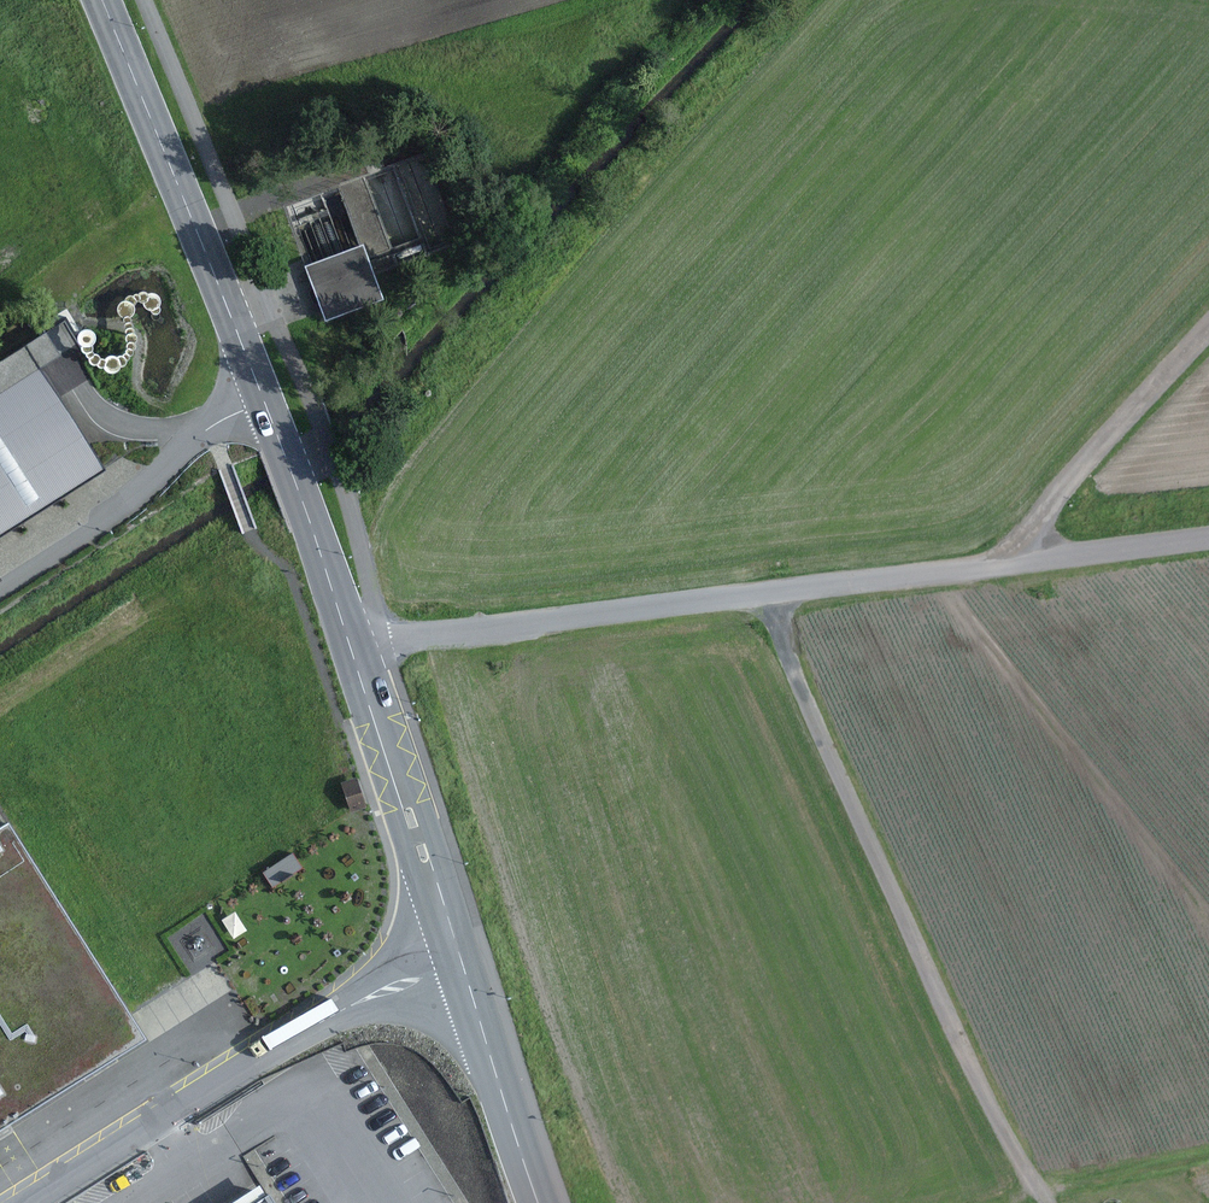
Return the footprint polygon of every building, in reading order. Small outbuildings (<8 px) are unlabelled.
[(385,300),(364,244),(305,266),(326,322),(385,300)] [(112,470),(46,366),(66,354),(51,331),(0,363),(0,540),(112,470)] [(357,778),(341,784),(351,813),(368,808),(357,778)] [(12,820),(0,828),(0,1137),(152,1041),(12,820)] [(264,1184),(234,1202),(276,1202),(264,1184)]
